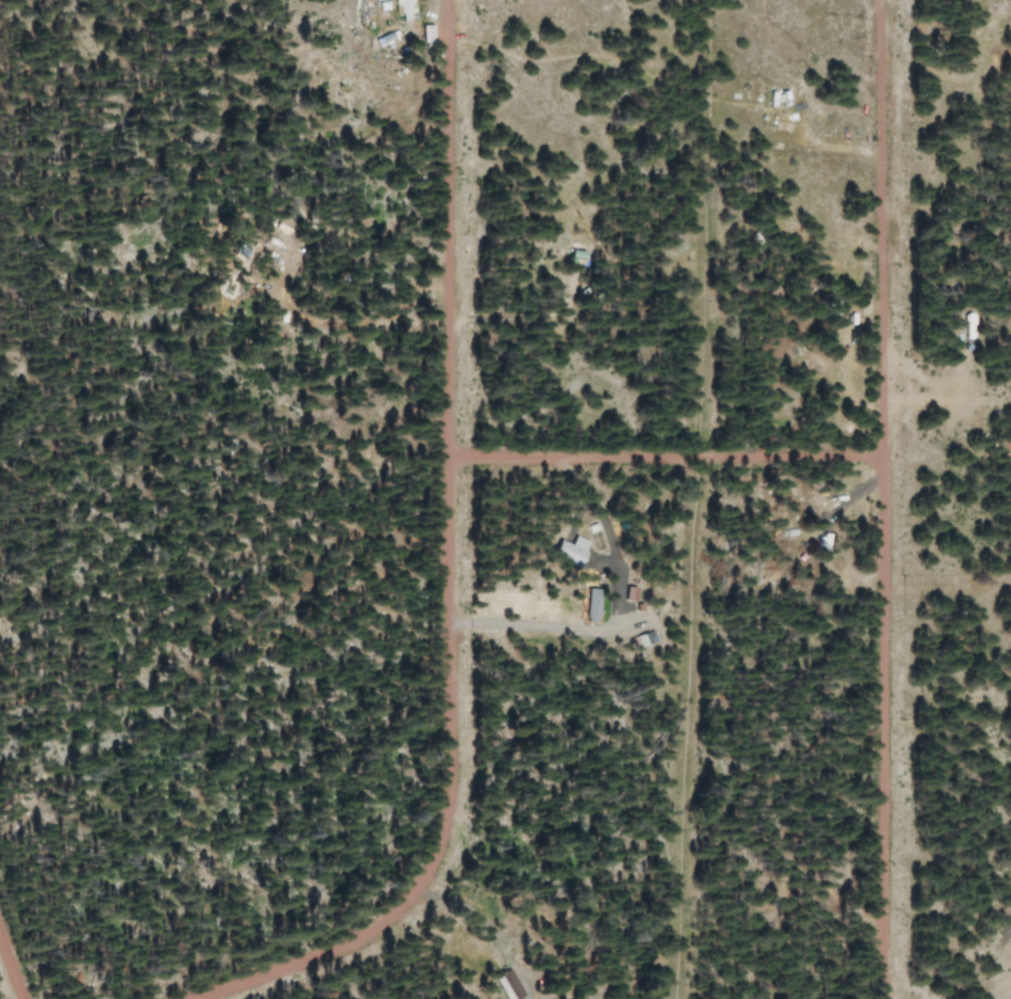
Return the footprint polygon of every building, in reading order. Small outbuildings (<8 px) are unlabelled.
[(391,7),(397,7),(398,21),(411,20),(409,0),(390,0),(391,7)] [(585,541),(570,535),(566,544),(553,539),(547,554),(574,566),(585,541)] [(621,600),(630,601),(631,587),(621,587),(621,600)] [(595,589),(583,588),(581,621),(593,622),(595,589)] [(638,646),(653,643),(650,630),(635,634),(638,646)]
